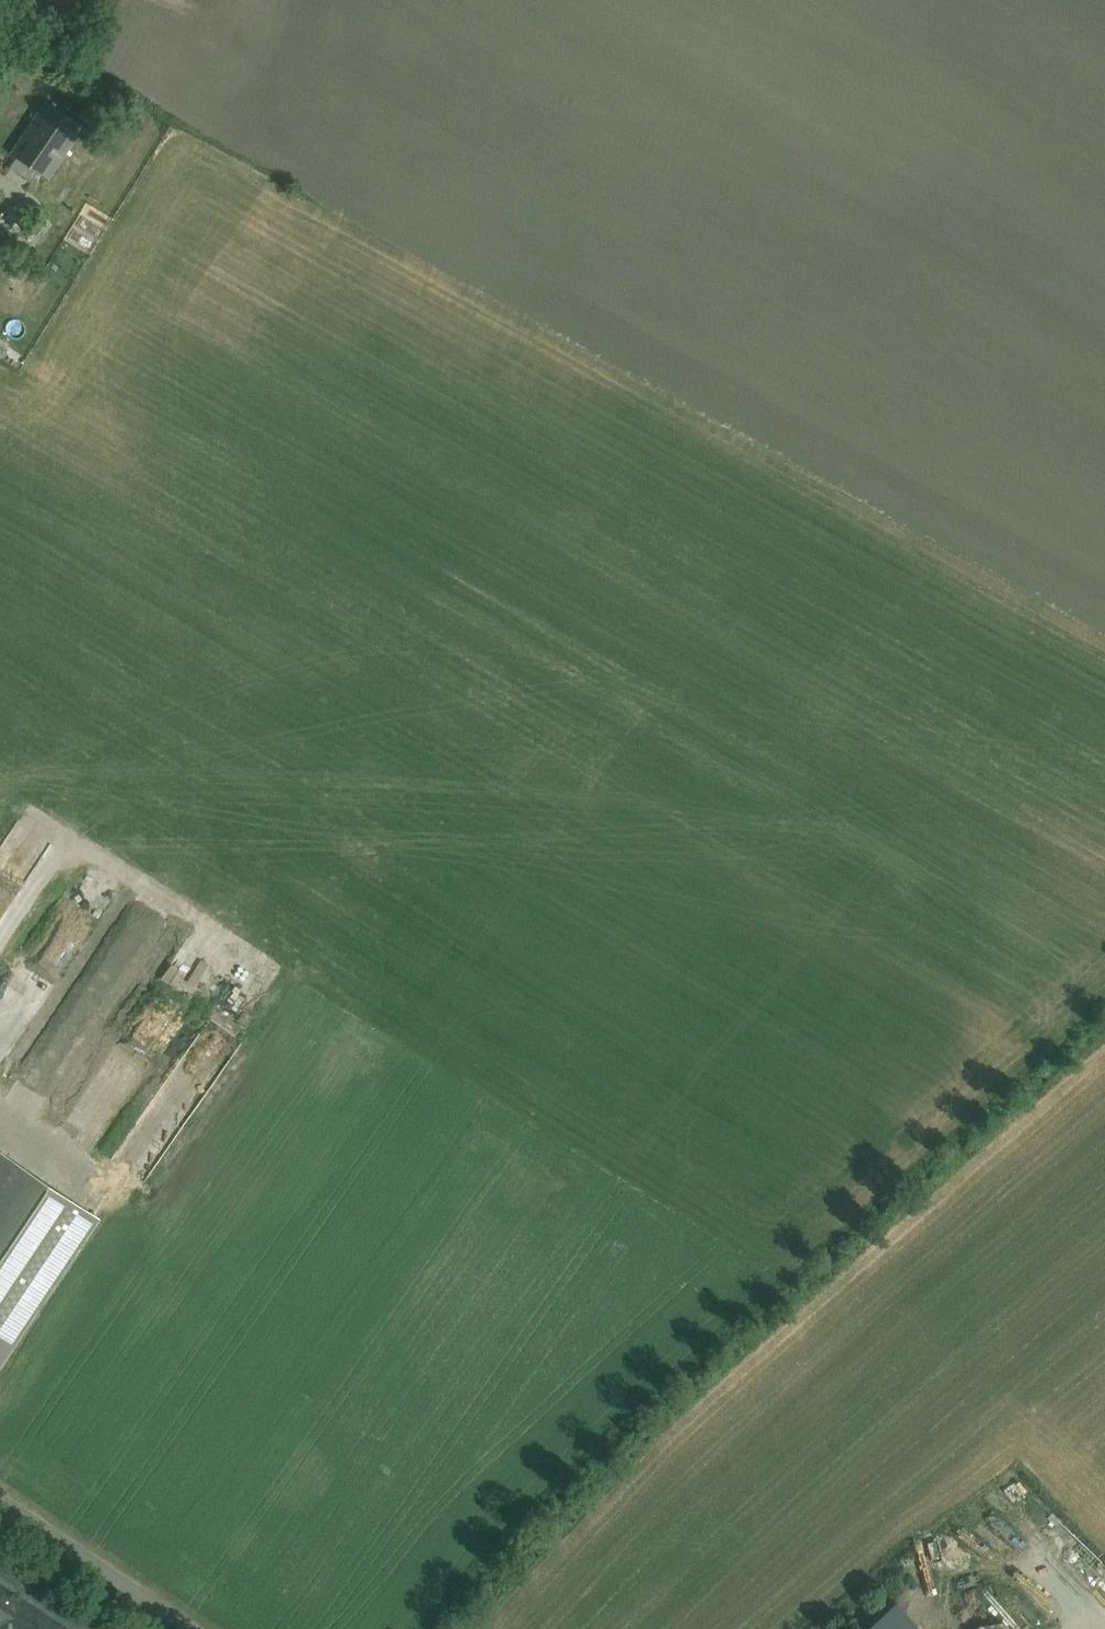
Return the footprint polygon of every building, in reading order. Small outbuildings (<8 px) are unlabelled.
[(48,177),(82,126),(45,101),(11,152),(48,177)] [(95,1218),(0,1154),(0,1360),(95,1218)] [(868,1628),(917,1628),(897,1605),(868,1628)]
